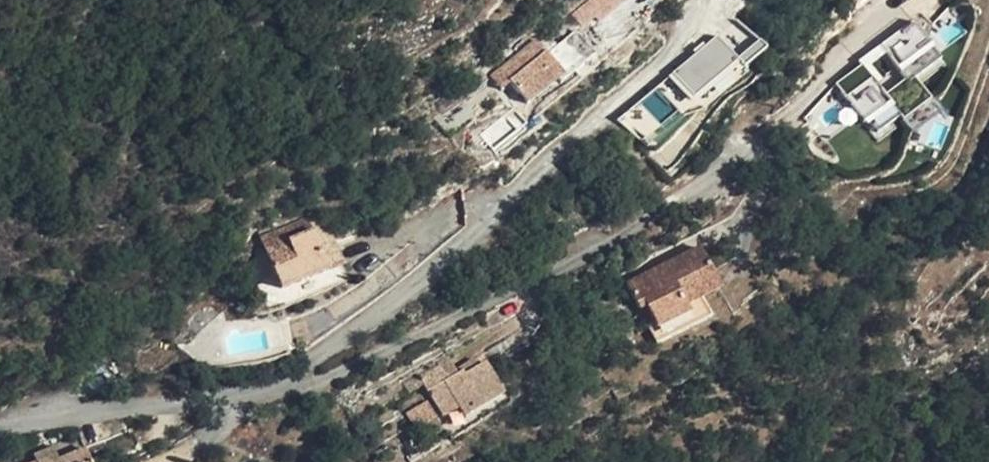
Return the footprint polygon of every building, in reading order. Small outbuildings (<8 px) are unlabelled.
[(570,12),(579,25),(594,14),(598,19),(624,0),(586,0),(570,12)] [(941,58),(932,45),(914,20),(857,60),(862,67),(838,82),(865,127),(893,106),(901,121),(908,135),(945,110),(936,95),(929,101),(914,79),(941,58)] [(668,78),(691,106),(739,68),(742,71),(764,53),(757,45),(735,63),(715,40),(668,78)] [(577,76),(549,42),(527,60),(537,73),(523,84),(514,91),(531,113),(541,106),(577,76)] [(537,73),(527,60),(504,78),(514,91),(523,84),(537,73)] [(292,224),(274,231),(268,233),(261,236),(262,240),(265,246),(267,251),(290,242),(313,232),(307,217),(292,224)] [(342,265),(328,226),(313,232),(290,242),(267,251),(282,289),(329,270),(342,265)] [(721,288),(701,247),(627,284),(640,310),(646,307),(656,328),(667,323),(673,336),(712,317),(703,297),(721,288)] [(656,328),(646,307),(640,310),(656,344),(673,336),(667,323),(656,328)] [(119,369),(107,356),(81,379),(93,391),(119,369)] [(487,361),(478,366),(465,374),(463,370),(458,373),(456,370),(456,369),(448,356),(438,363),(439,365),(419,377),(418,375),(403,383),(409,393),(423,385),(442,416),(458,406),(463,415),(504,391),(487,361)] [(478,366),(474,359),(456,370),(458,373),(463,370),(465,374),(478,366)] [(435,416),(427,402),(407,414),(415,427),(435,416)] [(53,447),(34,455),(37,461),(49,457),(52,461),(56,461),(59,461),(53,447)] [(87,450),(59,461),(56,461),(91,461),(87,450)] [(397,450),(377,461),(402,461),(403,461),(397,450)]
